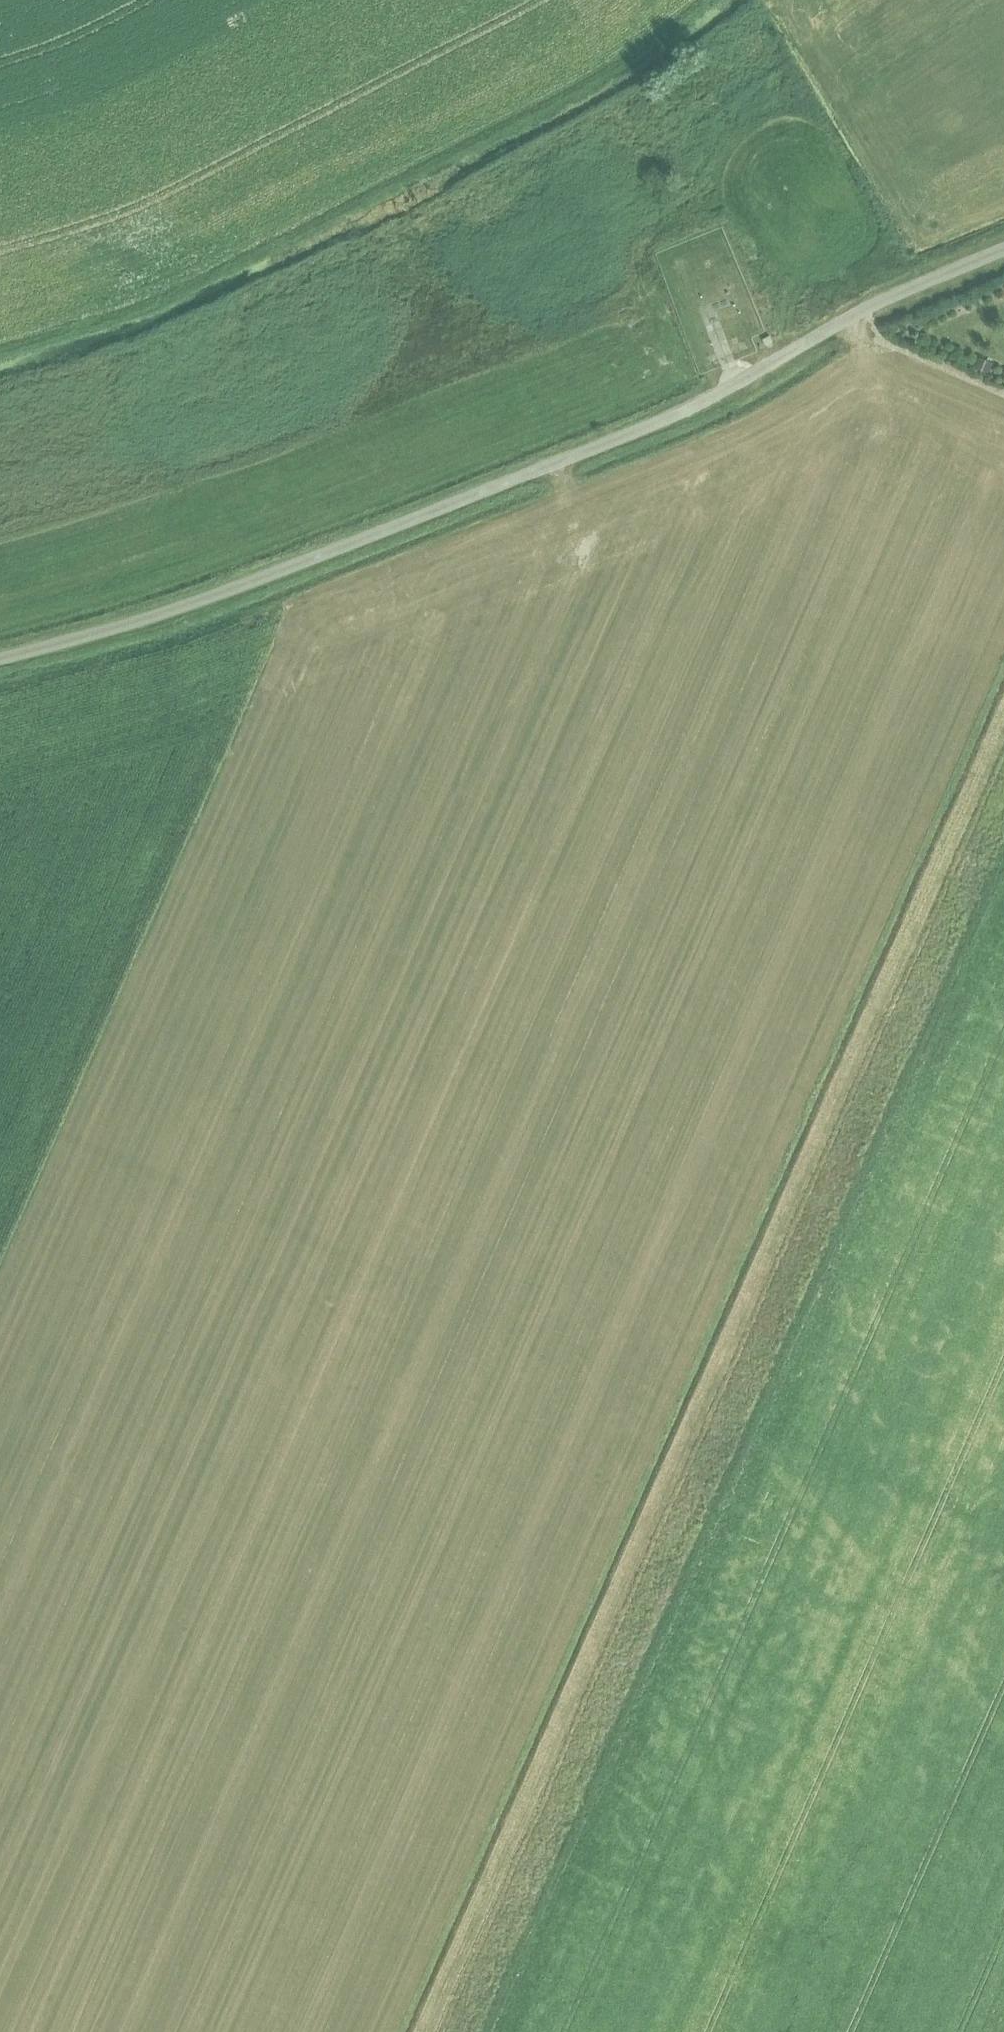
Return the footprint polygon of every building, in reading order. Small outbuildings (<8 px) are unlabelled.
[(980,355),(976,365),(987,370),(992,361),(980,355)]
